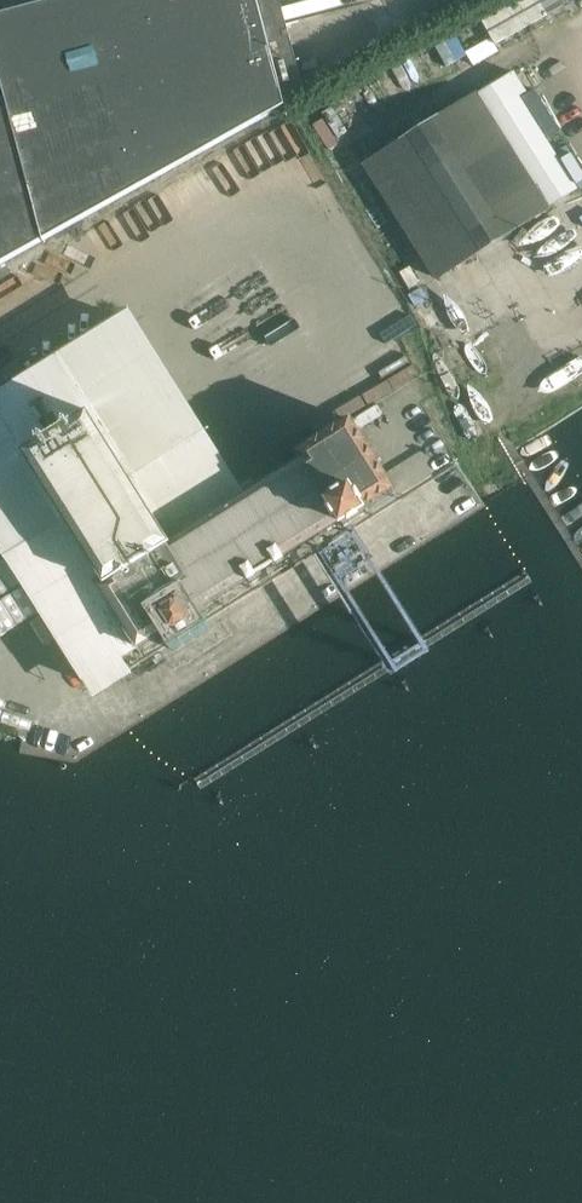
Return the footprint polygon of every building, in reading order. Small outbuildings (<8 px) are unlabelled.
[(286,106),(280,84),(293,80),(271,0),(55,0),(0,15),(0,265),(286,106)] [(365,167),(439,282),(553,209),(551,207),(579,189),(521,96),(526,92),(514,74),(440,120),(440,119),(402,142),(403,143),(365,167)] [(246,496),(129,309),(0,390),(0,548),(84,681),(139,647),(103,586),(108,583),(27,453),(92,412),(170,544),(246,496)] [(303,460),(246,496),(170,544),(92,412),(27,453),(108,583),(103,586),(139,647),(140,648),(169,630),(171,633),(194,619),(192,616),(249,580),(251,583),(262,575),(263,572),(272,566),(275,567),(278,565),(278,566),(287,561),(285,558),(342,523),(344,526),(367,511),(365,508),(395,490),(352,420),(299,453),(303,460)]
